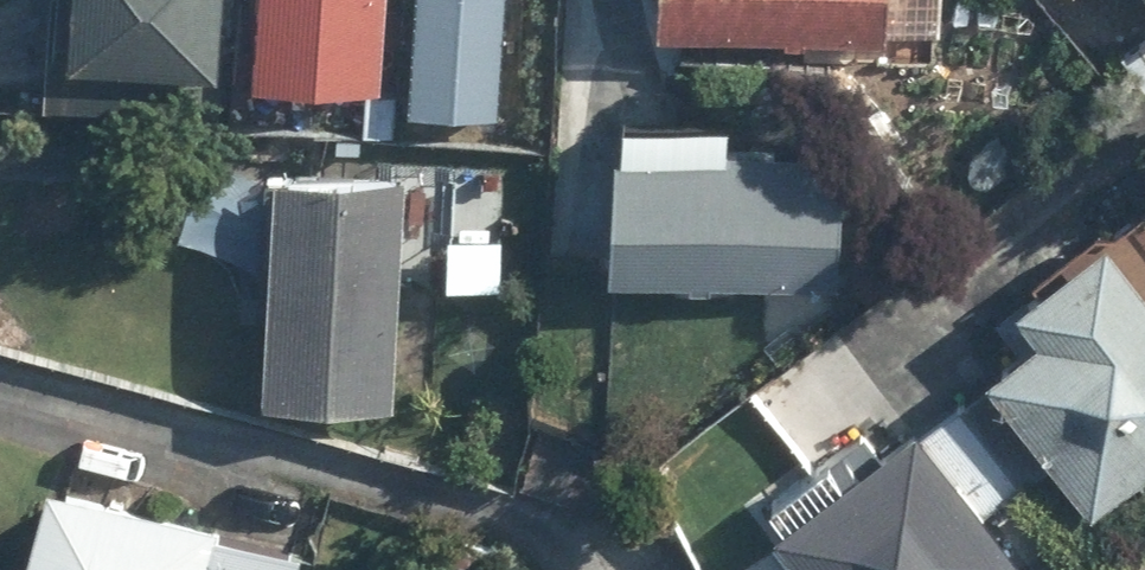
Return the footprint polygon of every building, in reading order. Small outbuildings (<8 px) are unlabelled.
[(54,100),(222,114),(232,0),(63,0),(54,100)] [(263,73),(393,81),(397,0),(267,0),(263,73)] [(420,109),(510,112),(513,0),(423,0),(420,109)] [(670,24),(890,37),(892,0),(672,0),(670,24)] [(852,154),(736,150),(737,121),(633,118),(632,147),(620,146),(616,272),(848,280),(852,154)] [(400,405),(407,168),(283,165),(277,402),(400,405)] [(1140,273),(1103,226),(997,310),(1024,345),(992,370),(1003,384),(1005,387),(1060,456),(1104,512),(1144,479),(1144,279),(1140,273)] [(1005,387),(1003,384),(940,434),(997,505),(1060,456),(1005,387)] [(790,530),(819,569),(1006,569),(1025,556),(929,427),(790,530)] [(33,569),(300,569),(306,548),(58,479),(33,569)]
